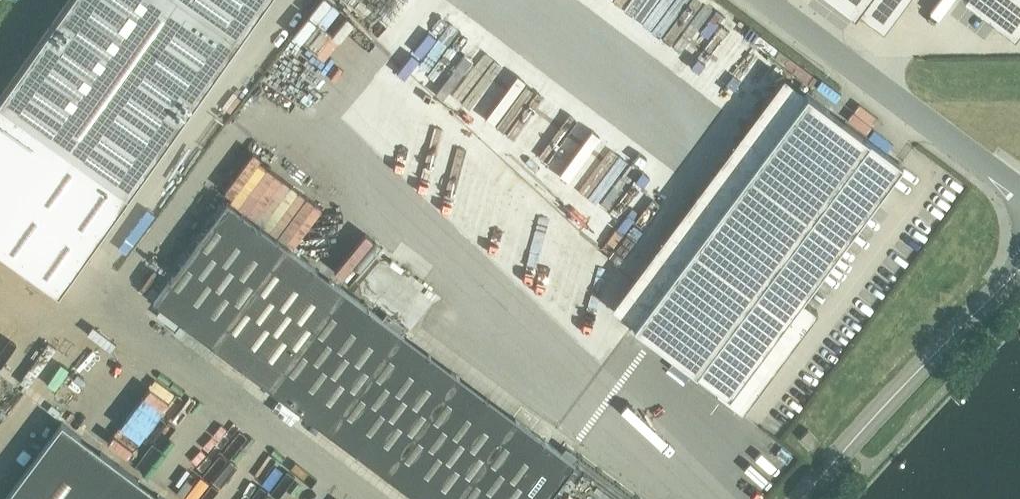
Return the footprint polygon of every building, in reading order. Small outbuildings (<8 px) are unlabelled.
[(59,292),(128,194),(240,37),(238,35),(218,20),(189,0),(69,0),(0,97),(0,250),(59,292)] [(218,20),(238,35),(263,1),(261,0),(232,0),(218,20)] [(855,15),(866,0),(889,18),(903,0),(834,0),(855,15)] [(1014,36),(1019,29),(1019,0),(966,0),(1014,36)] [(806,92),(633,322),(633,323),(718,387),(716,389),(743,410),(817,309),(802,298),(903,163),(807,91),(806,92)] [(612,480),(575,453),(570,459),(226,201),(209,225),(153,300),(419,498),(637,498),(612,480)] [(61,422),(3,498),(164,498),(61,422)] [(820,439),(808,428),(800,436),(811,448),(820,439)]
